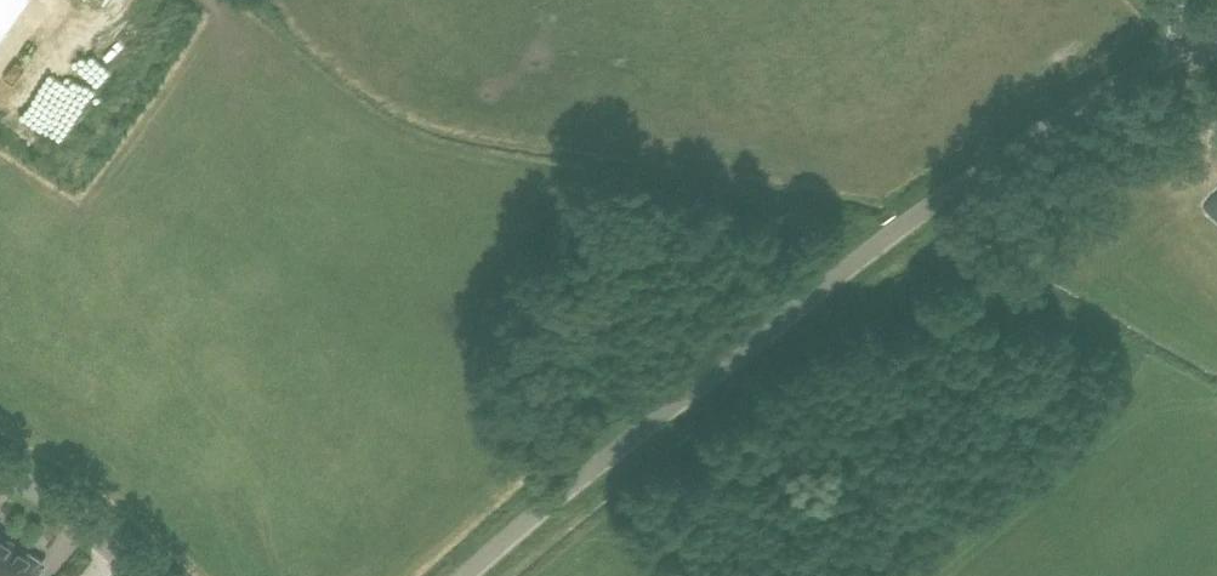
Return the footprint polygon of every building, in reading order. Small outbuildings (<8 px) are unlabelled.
[(4,575),(35,575),(44,562),(6,538),(0,546),(0,566),(1,567),(0,569),(0,572),(5,575),(4,575)]
